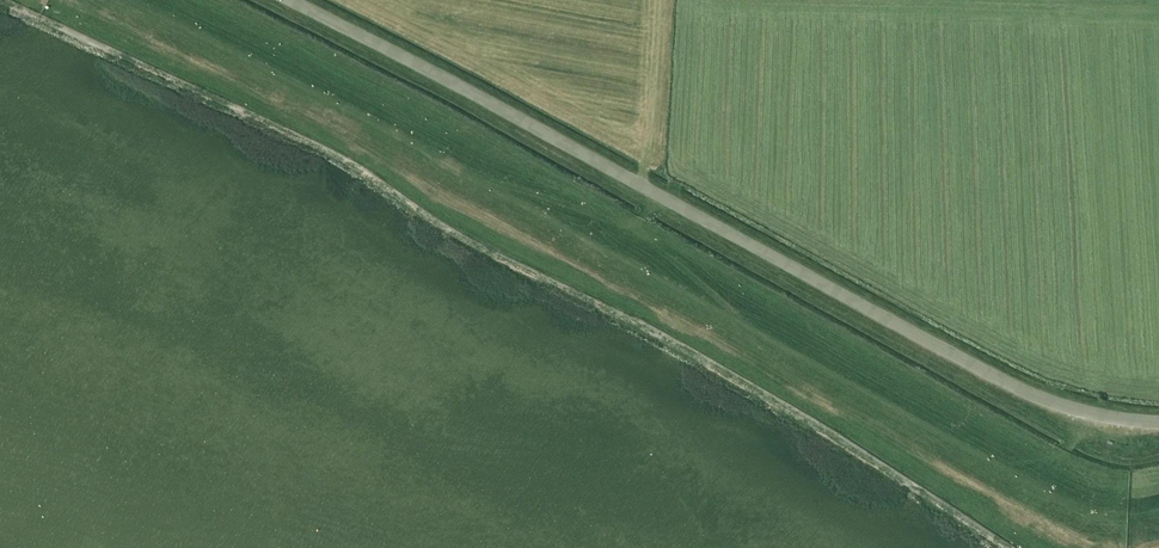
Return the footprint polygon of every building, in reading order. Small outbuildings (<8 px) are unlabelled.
[(611,188),(616,195),(627,187),(622,180),(611,188)]
